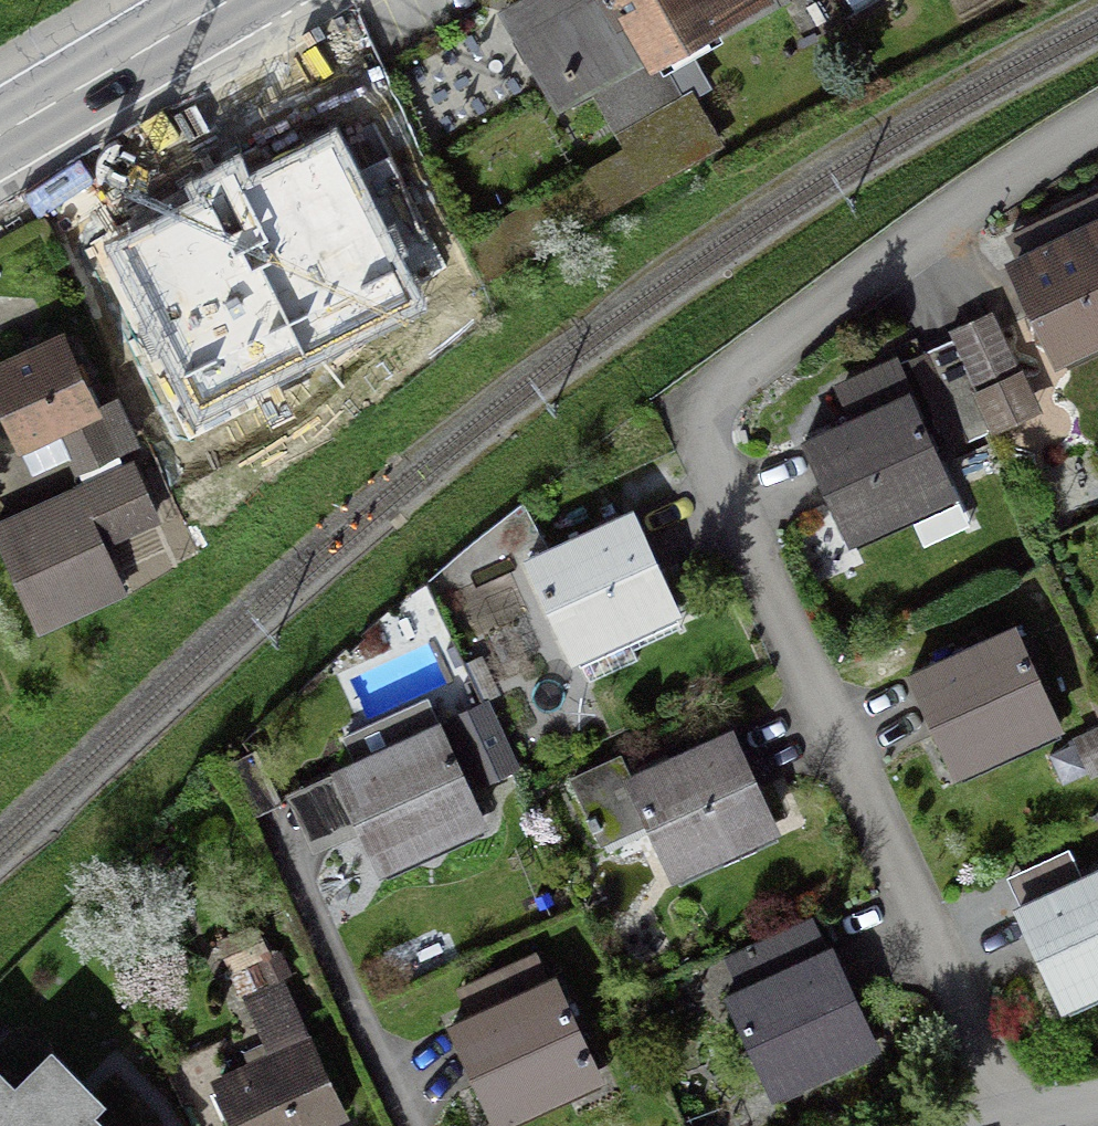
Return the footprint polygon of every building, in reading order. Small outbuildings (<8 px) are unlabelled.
[(499,8),(558,110),(592,90),(623,145),(470,233),(492,272),(723,139),(697,93),(684,100),(659,56),(756,0),(513,0),(499,8)] [(120,262),(195,389),(398,269),(323,142),(224,201),(120,262)] [(1004,251),(1056,359),(1064,355),(1068,364),(1097,350),(1097,186),(1006,230),(1014,246),(1004,251)] [(993,430),(1044,407),(1024,363),(1020,364),(994,306),(947,327),(952,337),(993,430)] [(65,324),(0,353),(0,407),(18,448),(21,447),(31,470),(68,454),(75,470),(139,442),(117,393),(99,401),(65,324)] [(319,387),(344,424),(422,371),(398,335),(319,387)] [(993,430),(952,337),(907,356),(948,449),(993,430)] [(848,410),(800,432),(850,540),(855,538),(861,551),(916,527),(923,542),(975,518),(898,350),(834,380),(848,410)] [(134,455),(0,515),(0,549),(36,631),(130,589),(109,542),(163,519),(134,455)] [(572,656),(682,605),(633,499),(523,550),(572,656)] [(1018,615),(906,665),(954,772),(960,770),(963,777),(1063,732),(1060,725),(1066,722),(1018,615)] [(351,753),(331,763),(334,769),(286,792),(313,851),(362,829),(380,868),(489,818),(474,786),(522,764),(489,694),(441,715),(439,711),(437,712),(428,693),(341,733),(351,753)] [(782,827),(732,718),(628,765),(621,750),(569,773),(599,841),(646,820),(671,877),(782,827)] [(1097,770),(1097,722),(1072,733),(1075,739),(1049,750),(1063,783),(1088,772),(1089,774),(1097,770)] [(1020,906),(1062,998),(1097,982),(1097,870),(1085,876),(1071,845),(1005,874),(1020,906)] [(772,1092),(880,1044),(832,936),(825,939),(812,911),(724,951),(739,985),(727,991),(772,1092)] [(259,922),(219,940),(263,1037),(243,1046),(248,1056),(308,1029),(259,922)] [(464,1008),(447,1015),(494,1122),(604,1073),(557,967),(547,971),(537,948),(454,984),(464,1008)] [(312,1027),(308,1029),(248,1056),(210,1073),(234,1125),(320,1125),(350,1112),(312,1027)] [(65,1096),(41,1121),(0,1080),(0,1125),(95,1125),(65,1096)]
